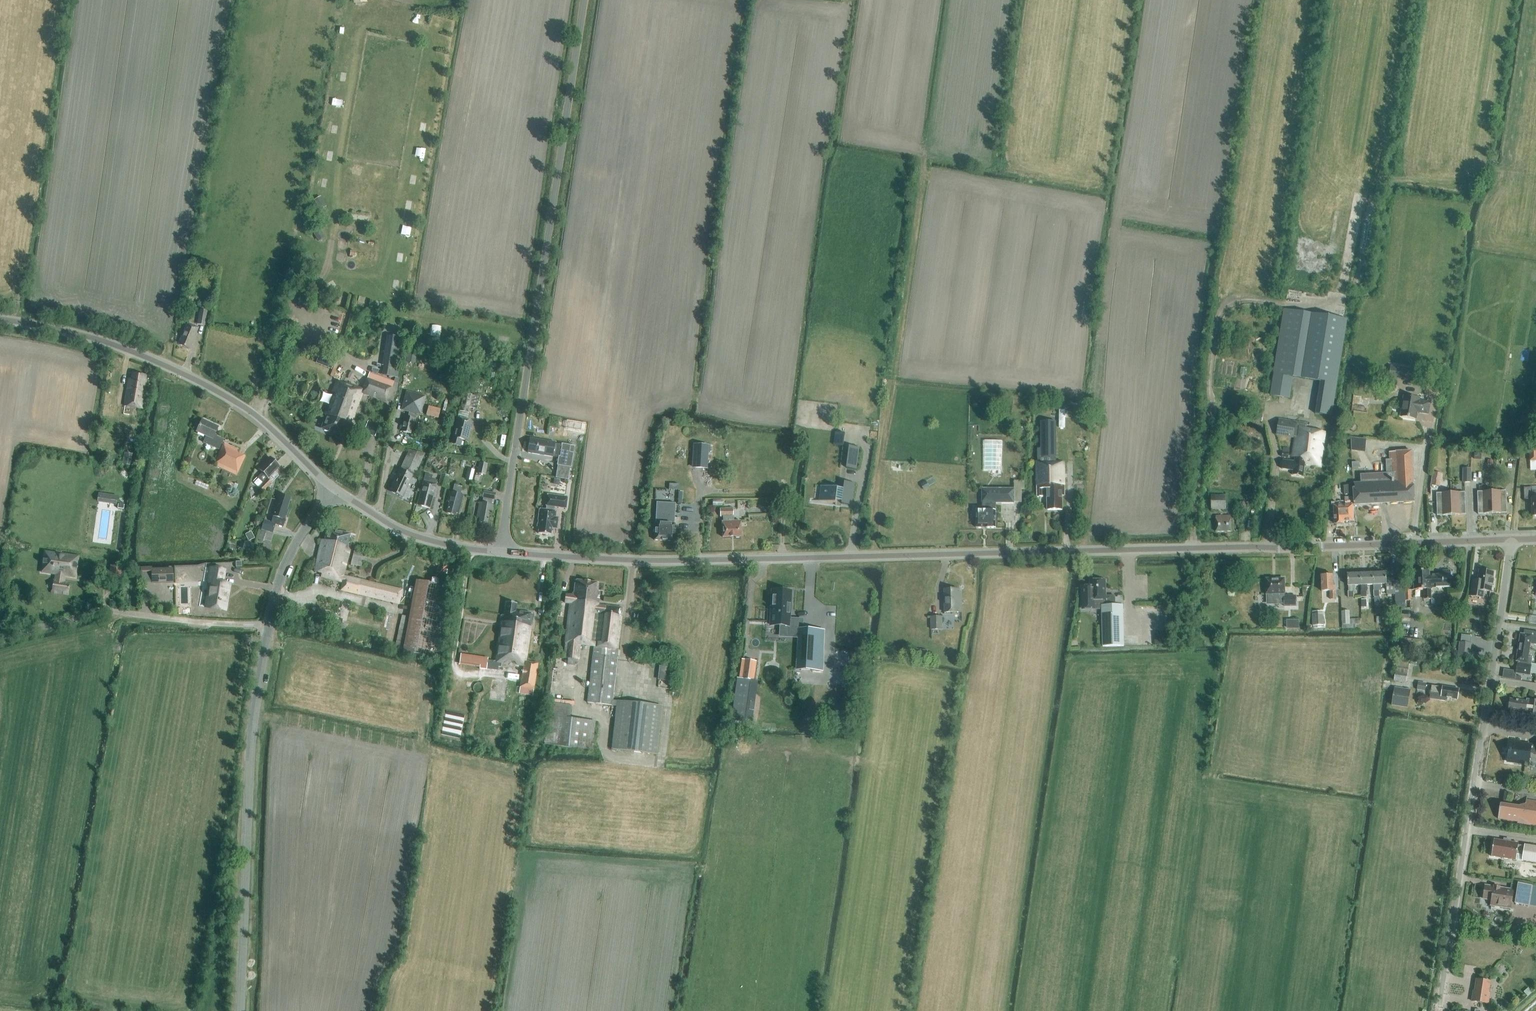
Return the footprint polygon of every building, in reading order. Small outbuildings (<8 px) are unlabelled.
[(319,210),(326,206),(321,196),(314,200),(319,210)] [(325,237),(321,230),(314,234),(318,241),(325,237)] [(301,256),(307,266),(314,262),(309,252),(301,256)] [(1347,319),(1284,309),(1269,395),(1291,398),(1294,377),(1320,381),(1315,414),(1332,416),(1347,319)] [(205,326),(208,312),(201,311),(198,325),(205,326)] [(195,334),(197,328),(188,324),(185,331),(187,332),(181,346),(190,349),(196,334),(195,334)] [(395,367),(400,337),(386,335),(382,365),(384,365),(382,375),(398,378),(399,367),(395,367)] [(407,361),(415,363),(417,350),(409,349),(407,361)] [(332,370),(336,359),(320,353),(316,363),(332,370)] [(1413,381),(1415,369),(1391,365),(1389,377),(1413,381)] [(368,395),(386,401),(390,403),(391,400),(393,401),(398,388),(398,383),(373,374),(370,380),(368,379),(363,391),(345,384),(345,385),(337,382),(324,416),(326,417),(321,429),(343,437),(348,424),(351,426),(363,393),(368,395)] [(143,409),(146,389),(144,388),(146,377),(132,375),(132,379),(130,379),(125,406),(143,409)] [(1367,413),(1371,388),(1355,386),(1352,411),(1367,413)] [(464,393),(459,411),(468,414),(470,407),(477,409),(480,397),(464,393)] [(409,412),(408,417),(404,416),(402,423),(403,424),(401,431),(410,433),(412,427),(413,427),(416,414),(419,415),(424,398),(407,394),(403,410),(409,412)] [(1418,413),(1429,415),(1431,402),(1420,400),(1420,398),(1403,395),(1400,417),(1417,420),(1418,413)] [(440,410),(429,407),(426,415),(438,418),(440,410)] [(1262,422),(1263,415),(1253,413),(1252,420),(1262,422)] [(217,435),(216,435),(219,428),(202,420),(197,433),(207,437),(204,443),(219,450),(224,439),(217,436),(217,435)] [(374,423),(368,421),(364,432),(369,434),(374,423)] [(467,440),(471,425),(457,421),(456,421),(451,443),(460,445),(461,439),(467,440)] [(1057,463),(1056,421),(1040,421),(1041,449),(1037,449),(1037,462),(1036,462),(1037,496),(1042,496),(1042,495),(1047,495),(1047,510),(1061,509),(1061,495),(1064,495),(1064,462),(1057,463)] [(1320,467),(1325,432),(1305,429),(1305,426),(1279,421),(1277,434),(1295,437),(1291,462),(1283,461),(1282,469),(1293,471),(1292,475),(1303,477),(1305,465),(1320,467)] [(1352,422),(1348,427),(1353,432),(1357,427),(1352,422)] [(573,434),(581,436),(583,425),(574,423),(573,434)] [(845,434),(835,432),(833,445),(844,446),(845,434)] [(552,456),(552,455),(558,456),(557,465),(571,468),(575,447),(554,443),(554,442),(530,438),(527,452),(552,456)] [(1351,450),(1365,452),(1367,439),(1350,438),(1351,450)] [(1002,440),(983,440),(983,470),(1002,470),(1002,440)] [(238,475),(246,457),(240,455),(242,451),(225,443),(216,464),(218,465),(217,466),(238,475)] [(707,469),(709,445),(693,444),(692,468),(707,469)] [(857,469),(860,447),(849,446),(847,468),(857,469)] [(414,476),(424,454),(409,450),(400,469),(401,469),(396,480),(394,479),(392,483),(393,483),(390,490),(403,495),(412,475),(414,476)] [(1354,506),(1415,502),(1412,451),(1390,453),(1390,460),(1386,461),(1387,474),(1361,476),(1361,484),(1355,485),(1355,490),(1353,490),(1354,506)] [(123,462),(130,464),(132,454),(125,452),(123,462)] [(268,479),(280,467),(271,457),(260,468),(264,473),(258,478),(264,483),(260,487),(265,493),(274,484),(268,479)] [(1515,479),(1516,465),(1518,465),(1519,459),(1508,458),(1506,478),(1515,479)] [(1481,481),(1481,471),(1482,469),(1481,469),(1481,465),(1480,464),(1479,464),(1479,461),(1474,461),(1474,464),(1473,464),(1473,469),(1474,469),(1473,481),(1481,481)] [(486,475),(488,464),(479,462),(477,474),(486,475)] [(189,465),(186,472),(191,475),(194,467),(189,465)] [(468,467),(466,475),(473,477),(475,469),(468,467)] [(446,488),(449,476),(448,476),(450,472),(443,470),(442,474),(438,486),(446,488)] [(1440,486),(1442,474),(1433,472),(1431,485),(1440,486)] [(435,498),(438,489),(436,489),(437,484),(438,480),(432,479),(433,475),(425,473),(421,489),(420,492),(417,504),(430,508),(433,497),(435,498)] [(921,485),(925,491),(930,488),(930,487),(937,482),(934,477),(921,485)] [(852,505),(855,483),(845,482),(844,489),(824,486),(822,501),(812,499),(811,500),(836,503),(837,500),(842,501),(842,504),(852,505)] [(463,495),(461,495),(463,487),(454,485),(452,492),(449,492),(447,501),(449,502),(446,512),(455,515),(456,511),(459,512),(463,495)] [(1535,516),(1535,491),(1532,492),(1532,488),(1524,488),(1524,500),(1532,500),(1532,516),(1535,516)] [(976,512),(976,528),(995,528),(995,513),(996,513),(996,504),(1014,504),(1014,490),(982,489),(982,511),(976,511),(976,512)] [(492,513),(493,505),(491,505),(492,499),(494,500),(495,493),(482,491),(481,497),(482,498),(482,503),(479,503),(477,517),(479,517),(478,522),(488,523),(489,513),(492,513)] [(1506,513),(1505,491),(1491,492),(1492,514),(1506,513)] [(99,492),(98,501),(116,504),(117,495),(99,492)] [(1492,514),(1491,492),(1477,492),(1478,515),(1492,514)] [(1451,516),(1450,493),(1436,494),(1437,516),(1451,516)] [(1464,493),(1450,493),(1451,516),(1465,515),(1464,493)] [(265,520),(262,530),(266,531),(273,534),(276,524),(283,526),(287,516),(289,510),(287,510),(291,497),(285,496),(279,494),(273,515),(274,515),(271,522),(265,520)] [(566,508),(567,496),(551,494),(550,500),(546,499),(546,505),(546,509),(539,508),(537,527),(539,528),(538,533),(551,534),(552,525),(557,526),(558,517),(555,517),(556,510),(554,510),(554,506),(566,508)] [(1225,510),(1225,496),(1211,496),(1210,509),(1225,510)] [(1343,523),(1353,522),(1352,498),(1345,499),(1345,506),(1334,507),(1335,525),(1344,525),(1343,523)] [(675,503),(656,502),(654,540),(674,541),(675,524),(670,524),(671,517),(675,517),(675,511),(674,511),(674,504),(675,504),(675,503)] [(740,537),(741,537),(740,521),(734,521),(733,508),(720,508),(720,517),(723,516),(723,522),(722,522),(722,537),(734,537),(735,538),(740,538),(740,537)] [(1216,532),(1231,532),(1231,516),(1216,517),(1216,532)] [(403,591),(368,583),(345,577),(351,551),(347,550),(351,535),(328,530),(325,542),(322,541),(314,573),(323,575),(322,578),(343,584),(342,591),(368,598),(400,605),(403,591)] [(249,541),(254,538),(251,532),(246,535),(249,541)] [(252,552),(254,545),(246,542),(243,550),(252,552)] [(362,568),(365,554),(355,552),(352,566),(362,568)] [(67,585),(67,582),(63,581),(65,571),(74,572),(76,558),(46,554),(45,568),(57,570),(55,580),(54,580),(52,593),(68,596),(70,585),(67,585)] [(122,579),(123,566),(110,565),(109,578),(122,579)] [(222,583),(224,570),(211,568),(208,581),(213,582),(209,607),(206,607),(225,611),(225,610),(223,610),(226,594),(228,594),(229,584),(222,583)] [(154,570),(154,583),(173,582),(172,569),(154,570)] [(1431,588),(1451,587),(1450,569),(1443,569),(1443,573),(1429,574),(1429,570),(1415,571),(1416,579),(1414,579),(1414,589),(1424,588),(1424,598),(1431,598),(1431,588)] [(1478,581),(1472,580),(1470,597),(1483,598),(1484,591),(1491,592),(1492,585),(1493,580),(1492,580),(1493,573),(1479,571),(1478,581)] [(1380,613),(1379,597),(1379,585),(1386,585),(1387,594),(1396,594),(1395,585),(1395,577),(1386,578),(1386,572),(1373,573),(1374,585),(1374,613),(1380,613)] [(1354,586),(1361,586),(1361,573),(1348,574),(1349,586),(1349,598),(1354,598),(1354,586)] [(1367,585),(1374,585),(1373,573),(1361,573),(1361,586),(1362,608),(1367,608),(1366,591),(1368,591),(1367,585)] [(1330,599),(1335,599),(1335,588),(1333,588),(1333,575),(1321,576),(1322,592),(1330,591),(1330,599)] [(1403,589),(1402,577),(1395,577),(1395,585),(1396,594),(1396,600),(1404,600),(1404,599),(1404,589),(1403,589)] [(1268,603),(1277,603),(1284,602),(1284,606),(1296,606),(1296,596),(1284,596),(1284,594),(1285,594),(1285,578),(1282,578),(1279,578),(1277,578),(1267,579),(1267,588),(1265,590),(1265,595),(1268,595),(1268,603)] [(416,580),(409,617),(402,615),(395,648),(403,650),(402,653),(441,660),(455,587),(416,580)] [(584,605),(587,581),(575,580),(574,595),(569,595),(568,603),(570,604),(584,605)] [(1104,596),(1104,580),(1089,580),(1090,592),(1083,592),(1081,594),(1081,598),(1083,600),(1090,600),(1090,601),(1103,600),(1104,605),(1100,605),(1101,647),(1122,646),(1122,605),(1114,605),(1114,596),(1104,596)] [(613,690),(618,649),(617,649),(622,608),(598,605),(599,598),(596,598),(598,583),(587,581),(584,605),(570,604),(564,658),(568,658),(567,664),(575,665),(576,659),(578,660),(580,644),(594,646),(587,703),(616,706),(611,749),(656,754),(662,706),(617,700),(618,691),(613,690)] [(945,614),(961,613),(961,594),(957,594),(957,590),(944,591),(945,614)] [(772,592),(771,625),(779,626),(788,626),(787,636),(798,637),(796,669),(821,671),(823,630),(800,629),(800,619),(789,619),(790,593),(772,592)] [(503,663),(523,666),(520,692),(533,694),(537,663),(525,661),(532,614),(516,611),(517,603),(506,602),(505,615),(501,615),(495,661),(488,660),(486,669),(498,671),(498,667),(503,667),(503,663)] [(1350,610),(1342,611),(1342,629),(1350,627),(1350,610)] [(1323,625),(1323,611),(1312,612),(1313,626),(1323,625)] [(316,627),(318,619),(306,615),(304,624),(316,627)] [(931,631),(942,630),(941,618),(931,618),(931,631)] [(1298,620),(1288,620),(1288,629),(1298,629),(1298,620)] [(325,629),(345,635),(347,626),(327,621),(325,629)] [(1524,630),(1524,634),(1520,634),(1518,647),(1529,649),(1530,644),(1535,645),(1535,632),(1524,630)] [(1166,643),(1166,631),(1154,631),(1155,643),(1166,643)] [(1470,657),(1471,643),(1470,643),(1471,636),(1462,635),(1461,642),(1459,641),(1458,656),(1470,657)] [(1529,675),(1532,658),(1528,657),(1529,649),(1518,647),(1516,661),(1519,662),(1518,667),(1517,666),(1516,673),(1529,675)] [(915,651),(914,659),(926,661),(927,653),(915,651)] [(460,653),(459,665),(486,667),(487,656),(460,653)] [(747,721),(753,680),(756,661),(743,659),(740,678),(737,678),(732,719),(747,721)] [(1409,663),(1397,661),(1394,680),(1406,682),(1409,663)] [(1425,691),(1426,683),(1419,682),(1417,690),(1425,691)] [(1432,686),(1431,692),(1430,699),(1445,701),(1447,700),(1448,698),(1457,699),(1459,689),(1443,686),(1443,688),(1432,686)] [(1407,708),(1410,689),(1395,687),(1392,705),(1407,708)] [(1510,699),(1510,701),(1508,701),(1507,707),(1509,707),(1509,709),(1516,710),(1516,711),(1519,711),(1519,717),(1527,719),(1527,718),(1535,719),(1535,701),(1527,699),(1527,701),(1518,699),(1518,700),(1510,699)] [(548,702),(544,745),(592,750),(595,721),(570,718),(572,704),(548,702)] [(1528,764),(1531,748),(1531,745),(1510,742),(1507,761),(1528,764)] [(1526,800),(1525,808),(1501,804),(1500,804),(1498,819),(1499,818),(1518,821),(1517,824),(1531,826),(1531,824),(1535,825),(1535,802),(1526,800)] [(1525,845),(1525,844),(1525,846),(1518,845),(1518,843),(1494,839),(1491,856),(1516,860),(1517,854),(1523,855),(1522,861),(1523,861),(1535,863),(1535,846),(1525,845)] [(1528,906),(1532,886),(1518,884),(1518,885),(1512,884),(1511,890),(1500,888),(1500,887),(1494,886),(1494,887),(1485,886),(1483,899),(1492,900),(1491,905),(1510,908),(1512,900),(1516,901),(1515,903),(1528,906)] [(1491,982),(1476,979),(1476,981),(1477,981),(1475,993),(1473,993),(1472,1001),(1488,1004),(1490,995),(1487,995),(1489,983),(1490,983),(1491,982)]
